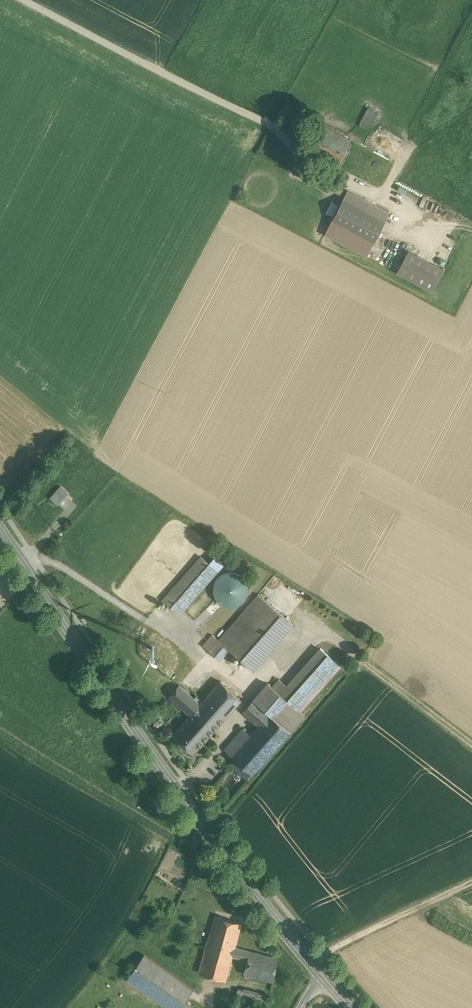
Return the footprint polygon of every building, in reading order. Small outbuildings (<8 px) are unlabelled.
[(368,107),(359,124),(364,127),(372,125),(379,113),(368,107)] [(351,139),(322,124),(308,151),(336,166),(350,139),(351,139)] [(344,190),(335,185),(332,190),(342,195),(344,190)] [(390,212),(347,190),(332,220),(374,242),(390,212)] [(374,242),(332,220),(324,234),(367,256),(374,242)] [(452,232),(439,256),(444,259),(458,236),(452,232)] [(408,250),(397,272),(432,291),(444,269),(408,250)] [(69,492),(61,485),(50,497),(58,504),(69,492)] [(200,556),(163,599),(180,614),(218,571),(200,556)] [(218,571),(180,614),(209,638),(212,634),(218,639),(258,594),(224,564),(218,571)] [(293,625),(258,594),(218,639),(225,645),(229,649),(253,671),(293,625)] [(209,638),(203,645),(209,650),(218,639),(212,634),(209,638)] [(218,639),(209,650),(215,656),(225,645),(218,639)] [(225,645),(215,656),(220,660),(229,649),(225,645)] [(284,683),(277,691),(300,711),(340,666),(317,645),(284,683)] [(279,679),(272,687),(277,691),(284,683),(279,679)] [(200,703),(194,710),(215,729),(241,699),(220,681),(200,703)] [(268,683),(261,691),(253,699),(269,713),(290,732),(305,716),(300,711),(277,691),(272,687),(268,683)] [(200,703),(179,685),(169,696),(190,714),(194,710),(200,703)] [(269,713),(253,699),(242,711),(251,719),(258,725),(269,713)] [(190,714),(172,734),(193,753),(215,729),(194,710),(190,714)] [(242,744),(232,755),(235,758),(244,767),(253,774),(290,732),(269,713),(258,725),(250,735),(242,744)] [(242,728),(234,738),(242,744),(250,735),(242,728)] [(234,738),(224,749),(232,755),(242,744),(234,738)] [(244,767),(235,758),(230,763),(240,772),(244,767)] [(253,774),(244,767),(240,772),(248,780),(253,774)] [(241,922),(215,915),(208,940),(234,947),(235,945),(241,922)] [(234,947),(208,940),(199,972),(226,979),(232,955),(234,947)] [(277,957),(235,945),(234,947),(232,955),(247,959),(275,967),(277,957)] [(144,954),(126,979),(167,1007),(180,1007),(193,989),(144,954)] [(275,967),(247,959),(243,973),(273,981),(275,967)] [(244,989),(238,987),(236,997),(241,998),(244,989)] [(268,994),(244,988),(244,989),(241,998),(266,1004),(268,994)]
